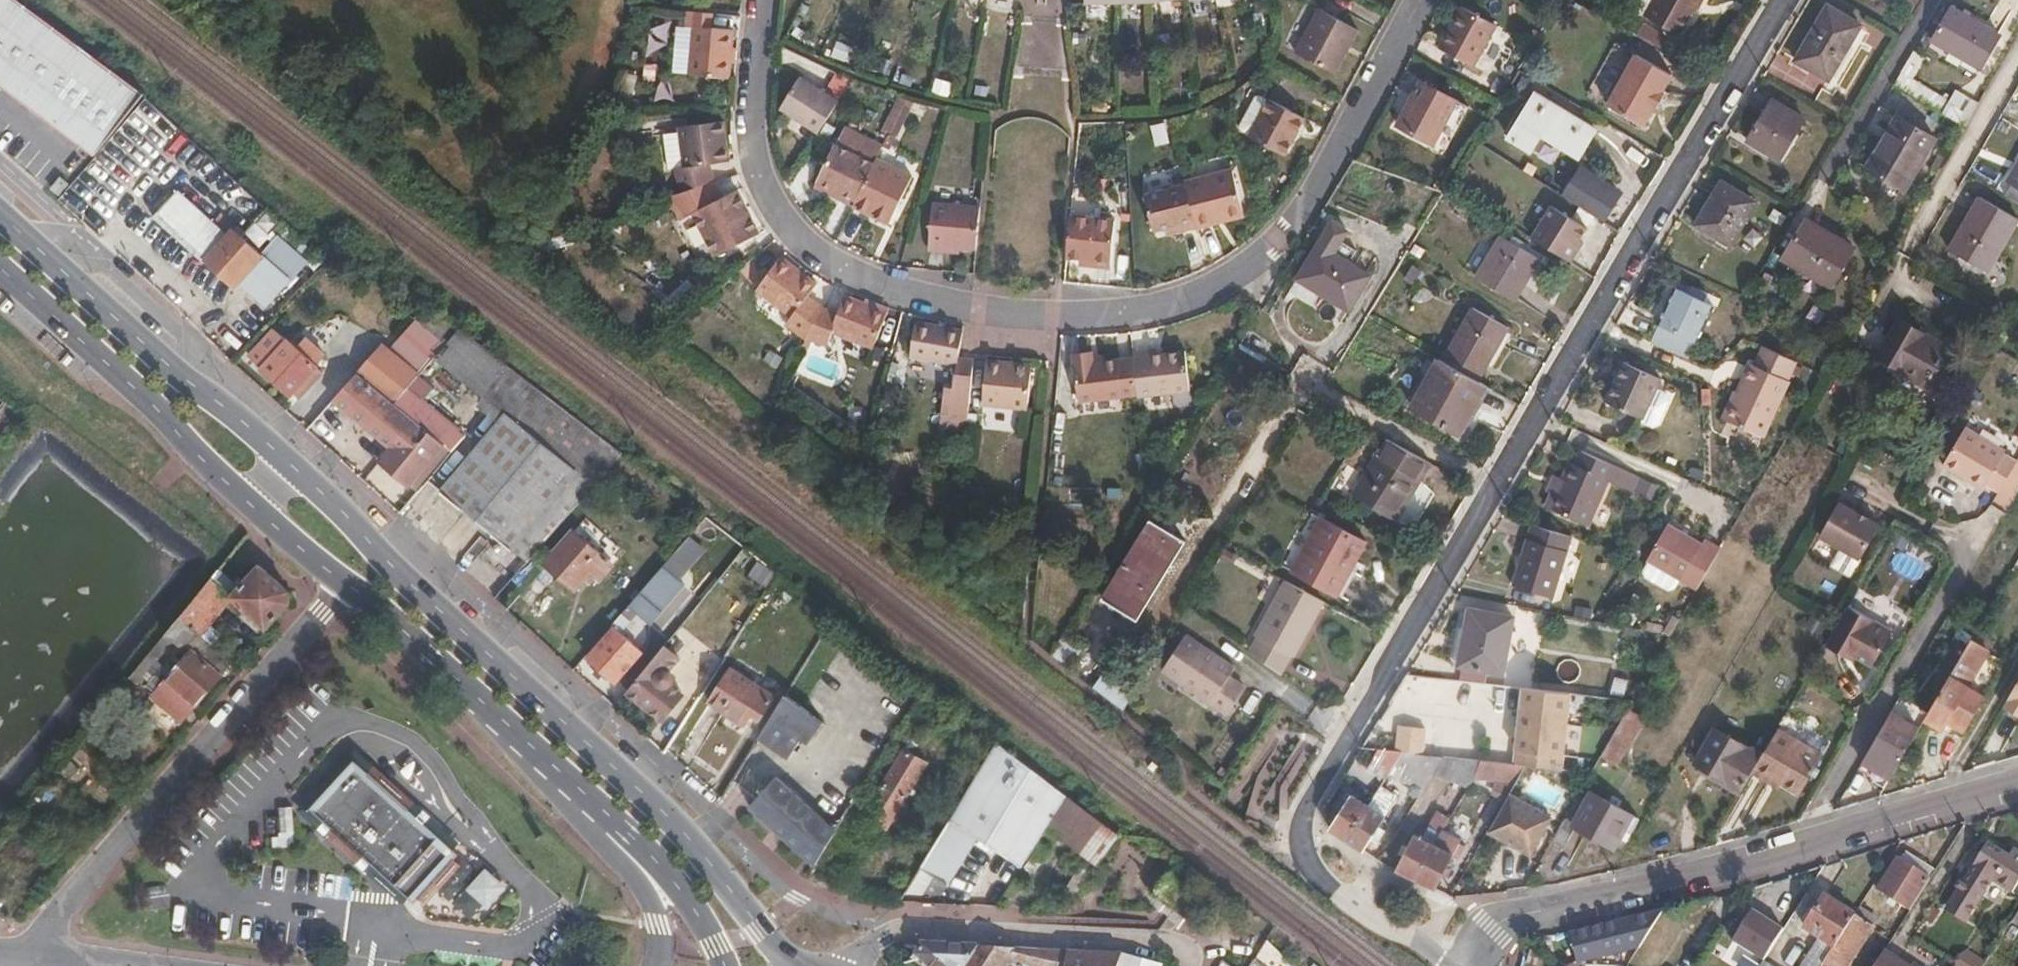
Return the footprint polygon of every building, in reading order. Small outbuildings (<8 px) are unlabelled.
[(62,34),(17,0),(0,0),(0,83),(14,93),(62,34)] [(1628,6),(1676,32),(1688,11),(1694,0),(1631,0),(1628,6)] [(1695,0),(1694,0),(1688,11),(1691,14),(1698,2),(1695,0)] [(1494,21),(1460,3),(1436,46),(1470,64),(1494,21)] [(1357,26),(1317,5),(1294,48),(1333,69),(1357,26)] [(1862,25),(1829,5),(1795,62),(1828,81),(1862,25)] [(2001,33),(1954,5),(1935,38),(1983,66),(2001,33)] [(711,13),(686,10),(685,26),(693,28),(688,74),(728,78),(733,31),(710,27),(711,13)] [(141,96),(62,34),(14,93),(94,155),(129,112),(141,96)] [(838,40),(832,56),(846,62),(852,45),(838,40)] [(1668,74),(1632,54),(1605,104),(1641,124),(1651,106),(1654,108),(1662,93),(1659,92),(1668,74)] [(1954,100),(1903,71),(1896,82),(1948,112),(1954,100)] [(837,100),(800,77),(781,109),(818,132),(837,100)] [(1453,98),(1418,79),(1394,123),(1429,142),(1453,98)] [(1581,124),(1521,88),(1494,132),(1516,146),(1526,130),(1533,134),(1536,130),(1565,149),(1581,124)] [(1266,100),(1256,95),(1253,96),(1238,127),(1239,131),(1247,135),(1266,100)] [(894,139),(917,105),(903,96),(880,129),(894,139)] [(1807,115),(1775,96),(1750,139),(1782,159),(1807,115)] [(1302,117),(1266,100),(1247,135),(1247,136),(1282,155),(1302,117)] [(1937,135),(1901,114),(1871,166),(1907,187),(1937,135)] [(676,168),(680,193),(712,182),(714,181),(711,162),(721,160),(719,148),(726,146),(722,120),(677,128),(678,132),(662,134),(668,169),(676,168)] [(1167,121),(1152,124),(1156,145),(1171,142),(1167,121)] [(853,204),(876,157),(882,144),(845,127),(815,187),(853,204)] [(728,159),(726,146),(719,148),(721,160),(728,159)] [(912,175),(876,157),(853,204),(890,222),(912,175)] [(1585,164),(1564,195),(1610,224),(1630,193),(1585,164)] [(1184,183),(1196,227),(1212,223),(1210,217),(1243,208),(1232,168),(1183,181),(1184,183)] [(2007,188),(2017,194),(2017,169),(2007,188)] [(68,183),(59,177),(51,189),(58,195),(68,183)] [(1757,201),(1725,181),(1699,224),(1732,243),(1757,201)] [(712,182),(680,193),(671,195),(686,218),(697,211),(724,253),(751,234),(743,221),(749,217),(731,189),(721,196),(712,182)] [(1180,231),(1196,227),(1184,183),(1144,193),(1154,229),(1178,223),(1180,231)] [(233,230),(183,185),(154,216),(233,288),(238,283),(270,248),(240,222),(233,230)] [(1961,264),(1998,198),(1985,190),(1948,257),(1961,264)] [(1998,198),(1961,264),(1985,278),(2017,220),(2017,209),(1998,198)] [(979,204),(931,201),(927,247),(943,248),(944,243),(975,245),(979,204)] [(1584,221),(1550,201),(1530,234),(1570,258),(1579,241),(1575,239),(1584,221)] [(1244,214),(1243,208),(1210,217),(1212,223),(1244,214)] [(1113,218),(1069,214),(1065,257),(1080,258),(1094,260),(1093,266),(1108,268),(1113,218)] [(757,230),(749,217),(743,221),(751,234),(757,230)] [(1854,250),(1806,222),(1785,259),(1833,287),(1854,250)] [(1537,253),(1501,232),(1477,275),(1513,297),(1537,253)] [(301,261),(278,240),(270,248),(238,283),(266,308),(300,270),(297,267),(301,261)] [(1367,276),(1316,244),(1305,262),(1312,266),(1301,285),(1345,312),(1367,276)] [(807,335),(822,306),(808,297),(817,282),(801,271),(798,274),(789,268),(792,264),(778,255),(755,288),(793,315),(787,323),(807,335)] [(691,281),(654,289),(657,303),(674,299),(675,304),(695,299),(691,281)] [(1710,300),(1675,281),(1648,334),(1684,352),(1710,300)] [(822,306),(807,335),(825,347),(832,333),(869,353),(887,317),(846,296),(836,314),(822,306)] [(1441,359),(1476,379),(1508,325),(1472,305),(1441,359)] [(959,331),(915,321),(908,357),(952,366),(947,392),(941,390),(936,428),(963,432),(971,361),(954,358),(959,331)] [(1899,374),(1920,335),(1899,323),(1878,362),(1899,374)] [(434,357),(443,363),(597,480),(621,452),(460,328),(434,357)] [(1920,335),(1899,374),(1926,390),(1948,351),(1920,335)] [(305,355),(288,340),(262,368),(292,395),(296,390),(317,367),(315,365),(324,355),(313,346),(305,355)] [(1132,356),(1136,392),(1136,394),(1188,389),(1184,348),(1159,351),(1147,352),(1147,347),(1131,349),(1132,356)] [(1797,364),(1762,347),(1754,365),(1750,363),(1722,417),(1759,437),(1797,364)] [(357,373),(394,403),(412,382),(418,375),(387,348),(376,360),(372,357),(357,373)] [(1136,392),(1132,356),(1102,359),(1096,360),(1095,354),(1072,356),(1077,398),(1136,392)] [(1658,374),(1622,356),(1614,371),(1613,370),(1601,394),(1638,412),(1658,374)] [(1476,379),(1441,359),(1438,357),(1410,404),(1458,431),(1485,384),(1476,379)] [(1013,361),(986,358),(981,403),(1026,407),(1030,370),(1012,368),(1013,361)] [(1031,363),(1013,361),(1012,368),(1030,370),(1031,363)] [(597,480),(443,363),(510,426),(451,494),(526,561),(597,480)] [(322,372),(317,367),(296,390),(301,396),(322,372)] [(406,484),(442,442),(394,403),(357,373),(333,400),(390,448),(377,464),(404,487),(406,484)] [(394,403),(442,442),(447,447),(449,449),(462,433),(414,391),(417,387),(412,382),(394,403)] [(1968,424),(1946,461),(1987,484),(1990,480),(2004,489),(2017,464),(2017,456),(2007,451),(2009,447),(1968,424)] [(1431,464),(1386,440),(1356,498),(1400,521),(1431,464)] [(447,447),(442,442),(406,484),(413,488),(447,447)] [(1624,472),(1582,453),(1576,468),(1571,466),(1550,509),(1589,528),(1608,484),(1617,488),(1624,472)] [(1650,497),(1655,481),(1641,477),(1636,493),(1650,497)] [(1878,527),(1838,505),(1819,540),(1858,561),(1878,527)] [(1364,544),(1319,519),(1290,571),(1335,597),(1364,544)] [(1180,541),(1147,520),(1101,596),(1135,616),(1180,541)] [(1573,537),(1534,524),(1514,585),(1554,598),(1573,537)] [(1703,547),(1669,525),(1648,563),(1683,583),(1703,547)] [(613,563),(574,530),(545,561),(575,587),(590,570),(599,578),(613,563)] [(759,557),(745,547),(698,604),(681,624),(723,657),(767,588),(747,572),(759,557)] [(777,572),(759,557),(747,572),(767,588),(777,572)] [(289,589),(261,563),(252,573),(233,596),(265,625),(288,600),(289,589)] [(634,600),(638,604),(646,612),(672,583),(659,571),(634,600)] [(233,596),(212,577),(178,618),(198,635),(233,596)] [(1322,604),(1285,582),(1254,638),(1257,640),(1264,644),(1256,657),(1281,671),(1289,658),(1291,659),(1322,604)] [(623,613),(627,616),(638,604),(634,600),(623,613)] [(1896,629),(1850,603),(1839,623),(1828,642),(1844,652),(1848,645),(1860,653),(1877,662),(1896,629)] [(1515,616),(1471,607),(1470,612),(1460,610),(1448,664),(1504,674),(1515,616)] [(627,616),(623,613),(612,626),(618,631),(629,618),(627,616)] [(198,635),(178,618),(128,678),(134,683),(171,639),(185,651),(198,635)] [(618,631),(612,626),(587,655),(616,681),(641,651),(618,631)] [(1992,647),(1973,636),(1927,717),(1946,727),(1949,722),(1953,715),(1971,725),(1972,726),(1990,693),(1972,683),(1989,652),(1992,647)] [(1264,644),(1257,640),(1250,654),(1256,657),(1264,644)] [(659,650),(672,667),(684,659),(672,641),(659,650)] [(1233,672),(1183,641),(1162,675),(1228,716),(1244,690),(1228,680),(1233,672)] [(1860,653),(1848,645),(1844,652),(1856,659),(1860,653)] [(218,675),(190,650),(179,664),(174,660),(164,672),(168,675),(149,696),(178,720),(218,675)] [(2007,663),(1989,652),(1972,683),(1990,693),(2007,663)] [(684,692),(649,663),(628,690),(663,719),(684,692)] [(775,694),(733,667),(711,700),(747,724),(754,712),(761,717),(775,694)] [(1123,709),(1135,696),(1107,672),(1095,685),(1123,709)] [(2006,702),(2017,709),(2017,680),(2006,702)] [(1513,760),(1532,762),(1561,765),(1570,696),(1523,690),(1513,760)] [(825,721),(791,695),(775,716),(773,715),(761,735),(790,757),(805,737),(810,741),(825,721)] [(1869,753),(1897,770),(1914,740),(1922,727),(1894,709),(1869,753)] [(1645,723),(1629,714),(1606,753),(1622,762),(1645,723)] [(1756,768),(1766,752),(1718,726),(1700,760),(1732,778),(1730,782),(1744,790),(1756,768)] [(1780,726),(1766,752),(1756,768),(1773,778),(1775,774),(1802,790),(1824,752),(1780,726)] [(1025,864),(1047,826),(1067,793),(997,739),(949,818),(978,836),(1025,864)] [(1914,740),(1897,770),(1896,772),(1908,778),(1926,747),(1914,740)] [(928,760),(905,748),(862,818),(884,831),(928,760)] [(1429,753),(1398,750),(1388,774),(1428,788),(1449,755),(1429,753)] [(1487,758),(1452,755),(1436,779),(1466,786),(1471,787),(1477,777),(1487,758)] [(1517,787),(1532,762),(1513,760),(1487,758),(1477,777),(1501,780),(1500,785),(1517,787)] [(360,759),(353,765),(312,809),(324,820),(324,824),(399,892),(418,909),(465,852),(374,772),(360,759)] [(837,829),(777,775),(751,806),(816,863),(837,829)] [(1398,798),(1380,788),(1371,807),(1387,817),(1398,798)] [(1613,799),(1596,790),(1577,824),(1568,819),(1556,839),(1570,846),(1582,826),(1618,847),(1630,827),(1638,813),(1623,805),(1613,799)] [(1557,813),(1514,792),(1493,829),(1535,851),(1557,813)] [(1627,798),(1617,792),(1613,799),(1623,805),(1627,798)] [(1348,842),(1371,807),(1354,796),(1331,831),(1339,837),(1348,842)] [(1068,800),(1047,826),(1099,862),(1118,836),(1068,800)] [(297,841),(295,806),(282,806),(283,841),(297,841)] [(1387,817),(1371,807),(1348,842),(1358,848),(1367,853),(1387,817)] [(1444,835),(1446,833),(1453,819),(1442,812),(1433,828),(1444,835)] [(1642,815),(1638,813),(1630,827),(1634,830),(1642,815)] [(859,822),(849,815),(830,847),(840,854),(859,822)] [(978,836),(949,818),(919,866),(934,875),(949,884),(978,836)] [(1419,880),(1442,840),(1437,837),(1434,842),(1419,833),(1398,870),(1411,876),(1419,880)] [(1465,843),(1446,833),(1444,835),(1442,840),(1419,880),(1429,885),(1438,890),(1465,843)] [(1993,834),(1953,897),(1972,909),(1998,868),(2017,880),(2017,879),(2017,849),(1993,834)] [(1509,846),(1489,835),(1481,848),(1486,851),(1477,870),(1511,889),(1521,868),(1502,858),(1509,846)] [(1929,879),(1897,859),(1878,891),(1909,912),(1929,879)] [(934,875),(919,866),(905,889),(920,898),(934,875)] [(514,886),(491,867),(471,888),(493,908),(514,886)] [(478,923),(492,909),(470,889),(457,903),(478,923)] [(1834,948),(1854,917),(1825,898),(1805,930),(1821,940),(1834,948)] [(1789,927),(1757,907),(1737,939),(1769,959),(1789,927)] [(1854,917),(1834,948),(1825,962),(1822,965),(1851,965),(1874,930),(1872,929),(1878,920),(1859,909),(1854,917)] [(1636,949),(1660,910),(1572,931),(1579,961),(1581,961),(1636,949)] [(1834,948),(1821,940),(1812,954),(1825,962),(1834,948)] [(978,945),(909,941),(906,945),(930,965),(965,965),(978,945)] [(978,945),(965,965),(1004,965),(1009,958),(1016,946),(978,945)] [(1036,965),(1064,965),(1067,949),(1016,946),(1009,958),(1036,965)] [(1064,965),(1119,965),(1123,952),(1067,949),(1064,965)] [(1245,951),(1240,961),(1248,965),(1251,965),(1255,958),(1245,951)] [(1164,963),(1123,952),(1119,965),(1163,965),(1164,963)] [(1825,962),(1812,954),(1805,965),(1822,965),(1825,962)] [(1882,955),(1875,965),(1901,965),(1882,955)]
